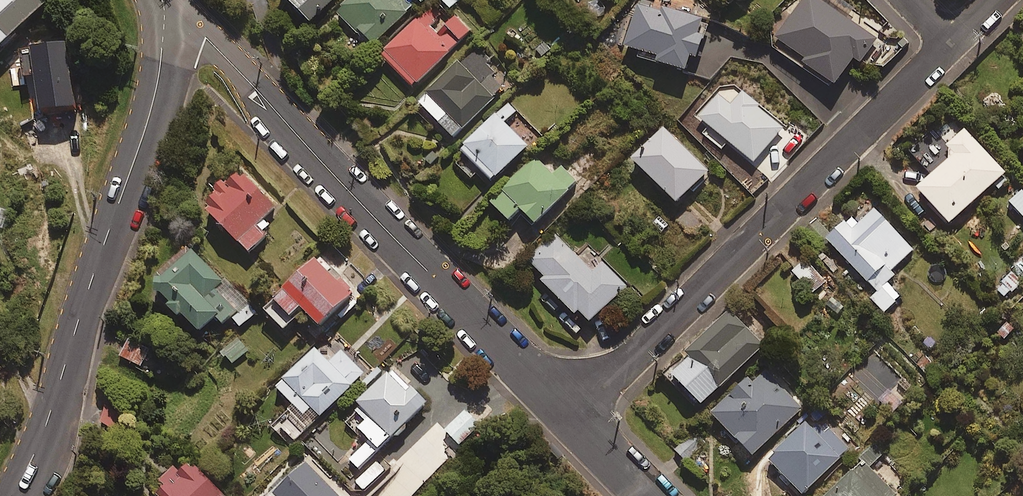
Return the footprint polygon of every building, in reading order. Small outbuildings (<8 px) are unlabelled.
[(50,7),(43,0),(0,0),(0,47),(6,53),(50,7)] [(314,25),(339,0),(288,0),(314,25)] [(405,0),(358,0),(341,17),(374,50),(414,9),(405,0)] [(452,10),(461,0),(442,0),(452,10)] [(819,0),(805,0),(772,47),(837,91),(858,62),(864,66),(880,41),(819,0)] [(457,19),(440,37),(431,28),(443,16),(434,7),(384,59),(417,91),(472,33),(457,19)] [(641,7),(628,49),(637,52),(635,59),(697,78),(709,38),(700,35),(704,22),(666,10),(665,14),(641,7)] [(456,142),(507,94),(491,76),(498,70),(479,50),(421,104),(456,142)] [(497,186),(531,150),(506,126),(521,111),(512,102),(463,153),(497,186)] [(713,174),(666,130),(635,163),(682,207),(713,174)] [(1005,178),(964,133),(943,152),(952,162),(916,194),(949,230),(1005,178)] [(555,175),(536,158),(493,206),(513,224),(524,213),(540,228),(581,184),(562,167),(555,175)] [(207,212),(252,256),(270,239),(266,235),(272,229),(266,223),(278,211),(243,176),(231,187),(226,187),(222,189),(219,194),(219,199),(207,212)] [(1021,194),(1009,206),(1022,221),(1022,196),(1021,194)] [(874,211),(858,227),(852,221),(826,245),(874,296),(869,301),(883,317),(900,301),(882,282),(913,253),(874,211)] [(549,281),(545,285),(581,320),(584,318),(593,327),(630,289),(603,263),(594,273),(556,236),(530,262),(549,281)] [(189,251),(151,295),(184,323),(187,319),(206,336),(219,322),(225,328),(233,319),(244,329),(259,311),(189,251)] [(357,299),(316,260),(265,312),(287,334),(306,314),(325,332),(357,299)] [(1022,262),(994,291),(1006,303),(1022,285),(1022,263),(1022,262)] [(763,349),(729,315),(686,358),(689,361),(668,382),(700,413),(763,349)] [(250,351),(238,340),(223,355),(235,366),(250,351)] [(151,353),(129,342),(121,358),(143,368),(151,353)] [(331,364),(318,351),(279,391),(308,419),(315,411),(324,420),(366,376),(342,353),(331,364)] [(802,411),(761,369),(710,419),(751,461),(802,411)] [(400,442),(431,404),(414,391),(412,394),(388,374),(347,423),(371,442),(351,466),(361,474),(379,453),(382,455),(396,439),(400,442)] [(130,422),(110,407),(100,420),(120,435),(130,422)] [(482,427),(466,412),(442,439),(458,454),(482,427)] [(815,417),(768,466),(800,495),(806,495),(850,451),(815,417)] [(884,454),(875,445),(859,460),(867,469),(884,454)] [(388,473),(378,463),(357,484),(367,494),(388,473)] [(177,471),(163,485),(168,489),(161,495),(224,495),(193,466),(183,477),(177,471)] [(862,466),(833,495),(894,495),(862,466)]
